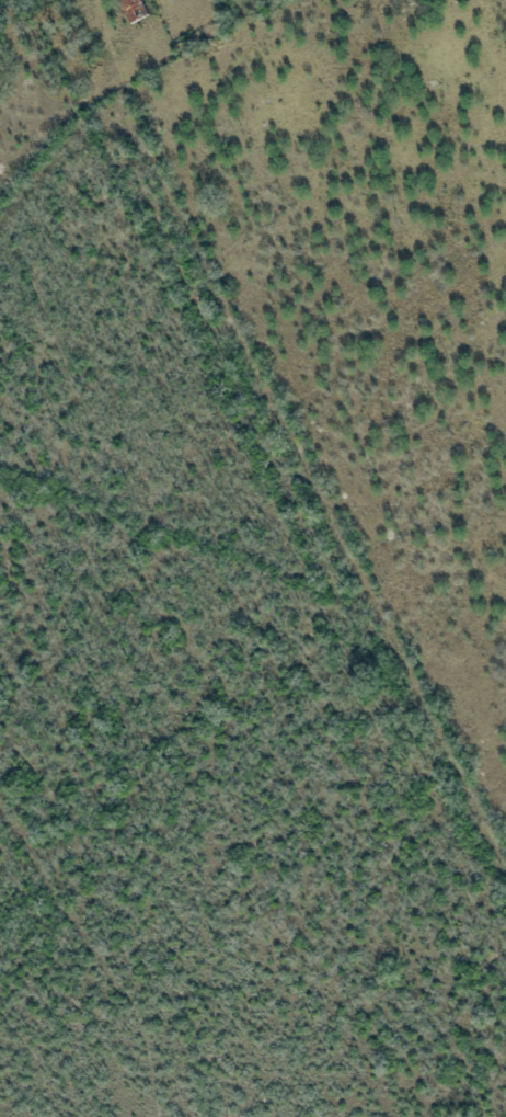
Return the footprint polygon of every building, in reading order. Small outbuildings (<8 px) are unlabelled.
[(126,23),(144,16),(138,0),(117,0),(126,23)]
